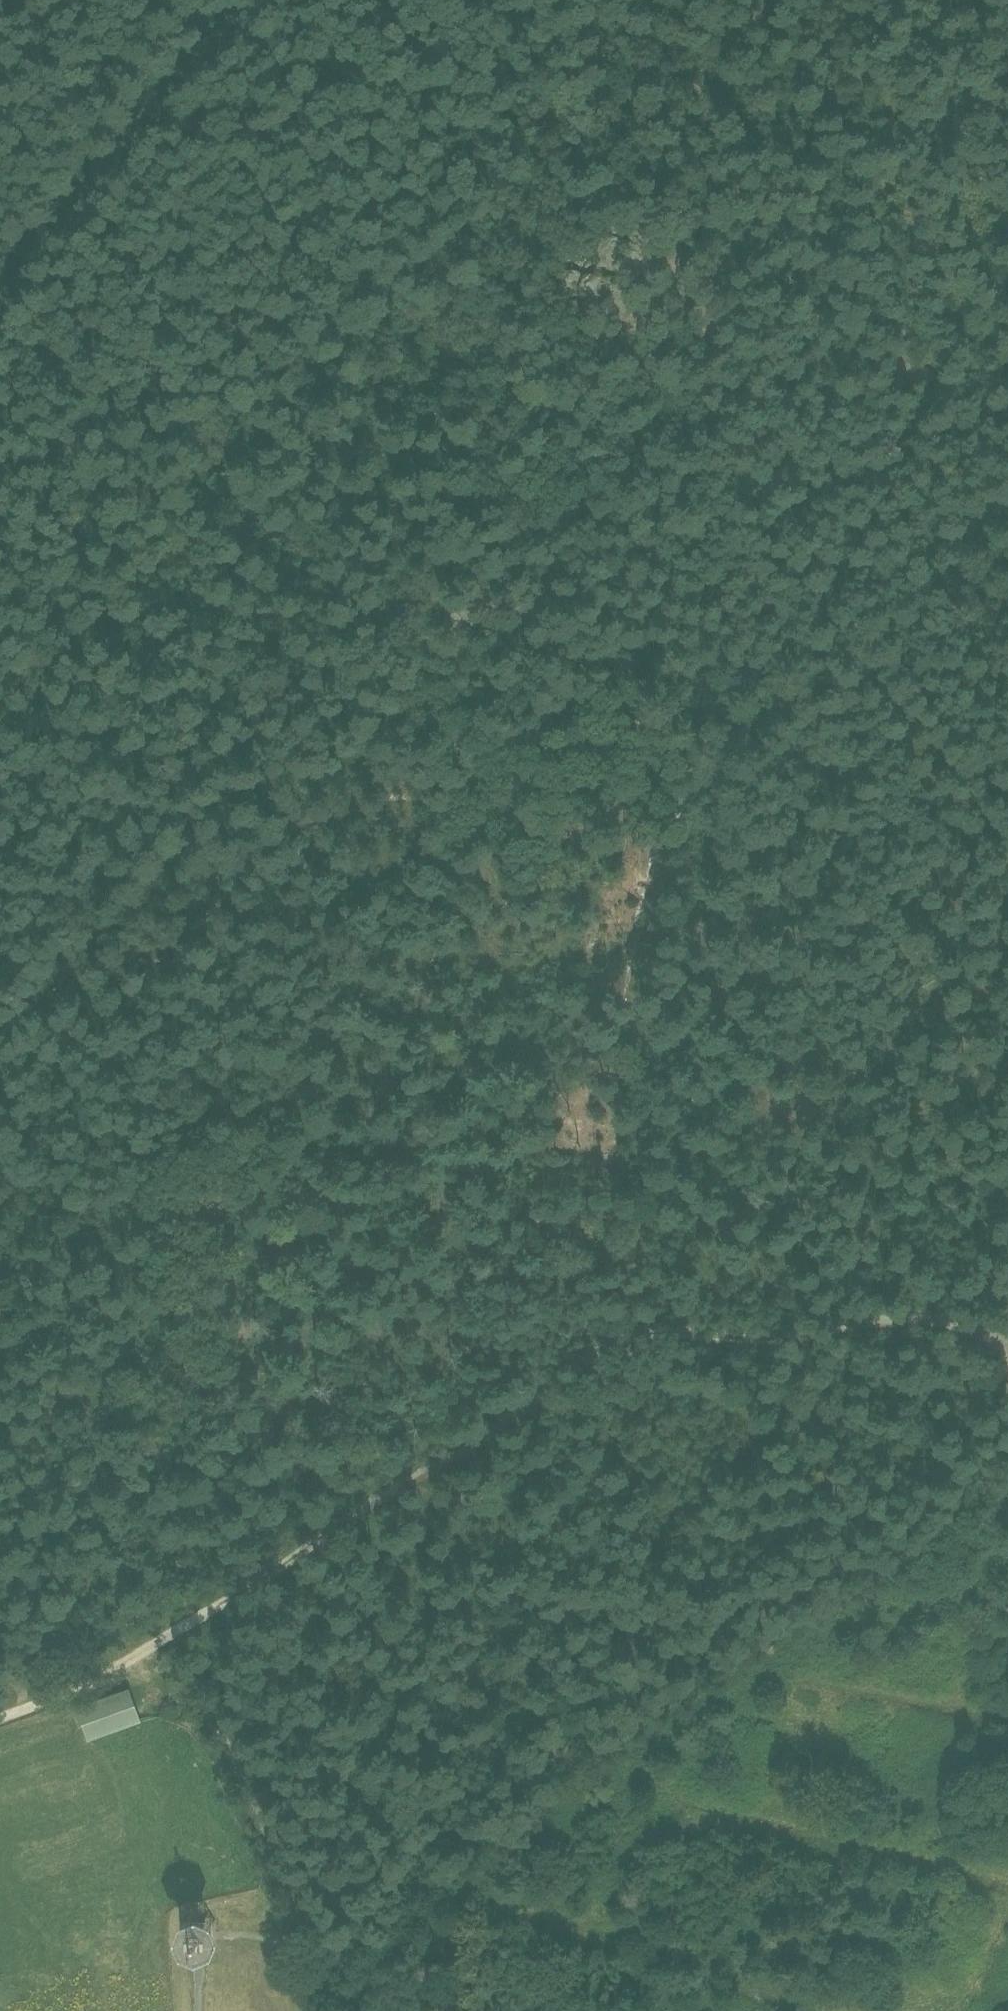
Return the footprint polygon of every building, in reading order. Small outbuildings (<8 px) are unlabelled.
[(130,1693),(79,1709),(87,1736),(138,1720),(130,1693)] [(174,1919),(169,1934),(173,1946),(192,1954),(207,1947),(212,1930),(205,1916),(190,1911),(174,1919)]
